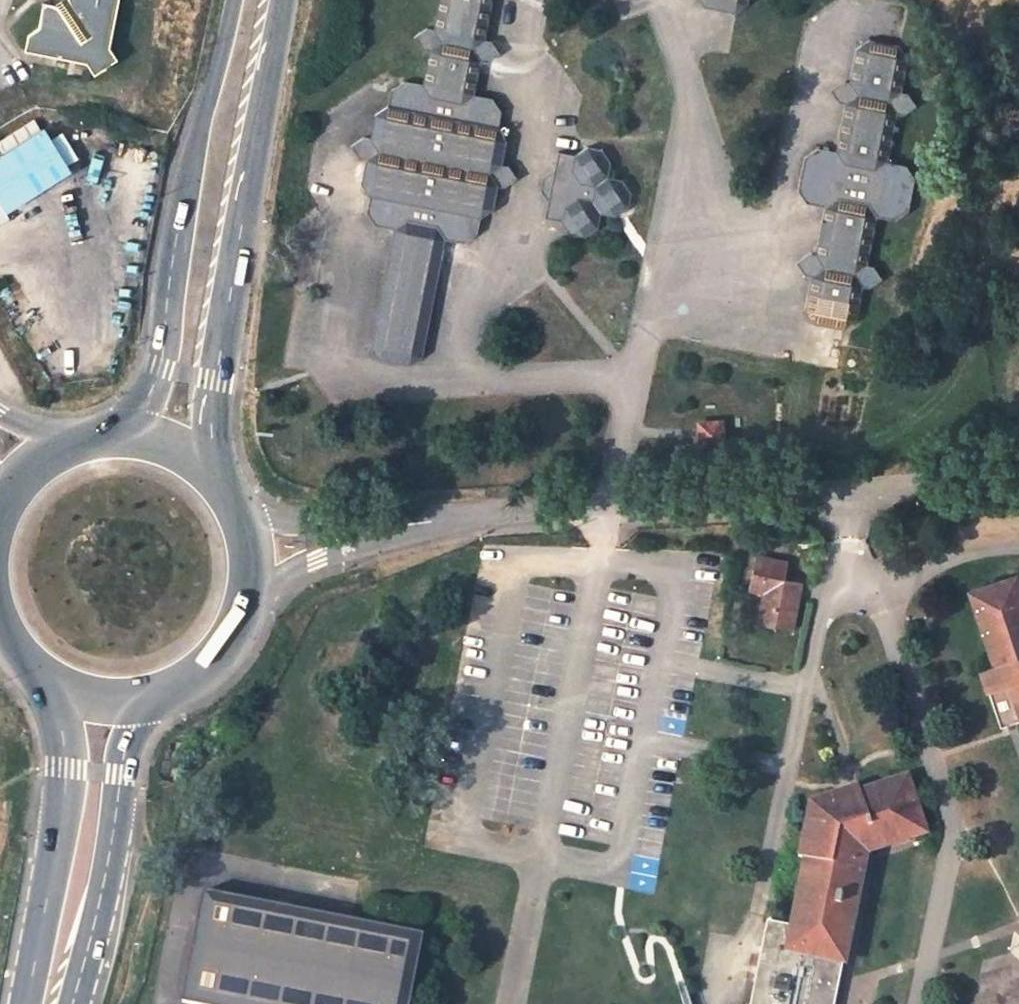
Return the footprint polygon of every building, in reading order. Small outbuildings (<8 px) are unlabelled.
[(66,2),(74,3),(72,16),(58,15),(51,19),(38,17),(29,23),(25,49),(92,62),(103,75),(124,55),(113,44),(119,0),(64,0),(66,2)] [(502,195),(493,183),(506,173),(511,149),(503,137),(506,120),(497,108),(478,104),(484,70),(476,58),(489,48),(498,1),(514,4),(520,0),(444,0),(437,37),(430,36),(417,42),(422,56),(433,59),(426,93),(406,89),(394,97),(392,111),(378,121),(374,146),(368,145),(354,153),(362,166),(369,168),(364,191),(373,206),(370,222),(377,233),(397,238),(375,352),(383,367),(414,373),(427,364),(449,248),(467,252),(482,243),(485,226),(498,218),(502,195)] [(699,1),(708,15),(737,21),(751,14),(754,0),(699,0),(699,1)] [(502,62),(496,48),(489,48),(476,58),(484,70),(490,71),(502,62)] [(825,278),(814,285),(808,319),(816,332),(846,337),(858,330),(865,295),(874,296),(885,289),(879,276),(870,273),(879,226),(898,229),(910,223),(917,188),(907,174),(890,171),(899,122),(909,124),(918,113),(911,102),(903,101),(910,67),(901,54),(872,48),(859,57),(852,92),(853,92),(860,105),(848,112),(839,160),(819,157),(807,164),(800,199),(807,212),(828,216),(819,263),(819,264),(825,278)] [(845,90),(834,97),(839,109),(848,112),(860,105),(853,92),(852,92),(845,90)] [(0,163),(0,222),(7,233),(18,225),(12,216),(76,177),(48,132),(0,163)] [(564,190),(561,206),(551,210),(551,209),(548,227),(566,231),(572,243),(588,247),(601,238),(604,224),(618,226),(631,218),(634,203),(625,191),(611,188),(614,171),(605,159),(589,156),(578,164),(561,160),(557,179),(564,190)] [(510,195),(520,187),(513,175),(506,173),(493,183),(502,195),(510,195)] [(546,185),(544,197),(551,209),(551,210),(561,206),(564,190),(557,179),(546,185)] [(801,270),(806,283),(814,285),(825,278),(819,264),(819,263),(813,262),(801,270)] [(789,565),(757,557),(750,591),(766,594),(760,625),(792,632),(798,601),(782,597),(786,580),(789,565)] [(972,594),(996,667),(982,672),(990,696),(1011,688),(1018,711),(1018,585),(1017,579),(972,594)] [(802,584),(786,580),(782,597),(798,601),(802,584)] [(906,779),(861,793),(818,807),(807,861),(794,926),(768,921),(751,1003),(835,1003),(868,851),(925,832),(906,779)] [(861,793),(858,786),(810,801),(808,810),(818,807),(861,793)] [(818,807),(808,810),(799,859),(807,861),(818,807)] [(427,930),(209,881),(184,991),(212,997),(211,1003),(410,1003),(427,930)]
